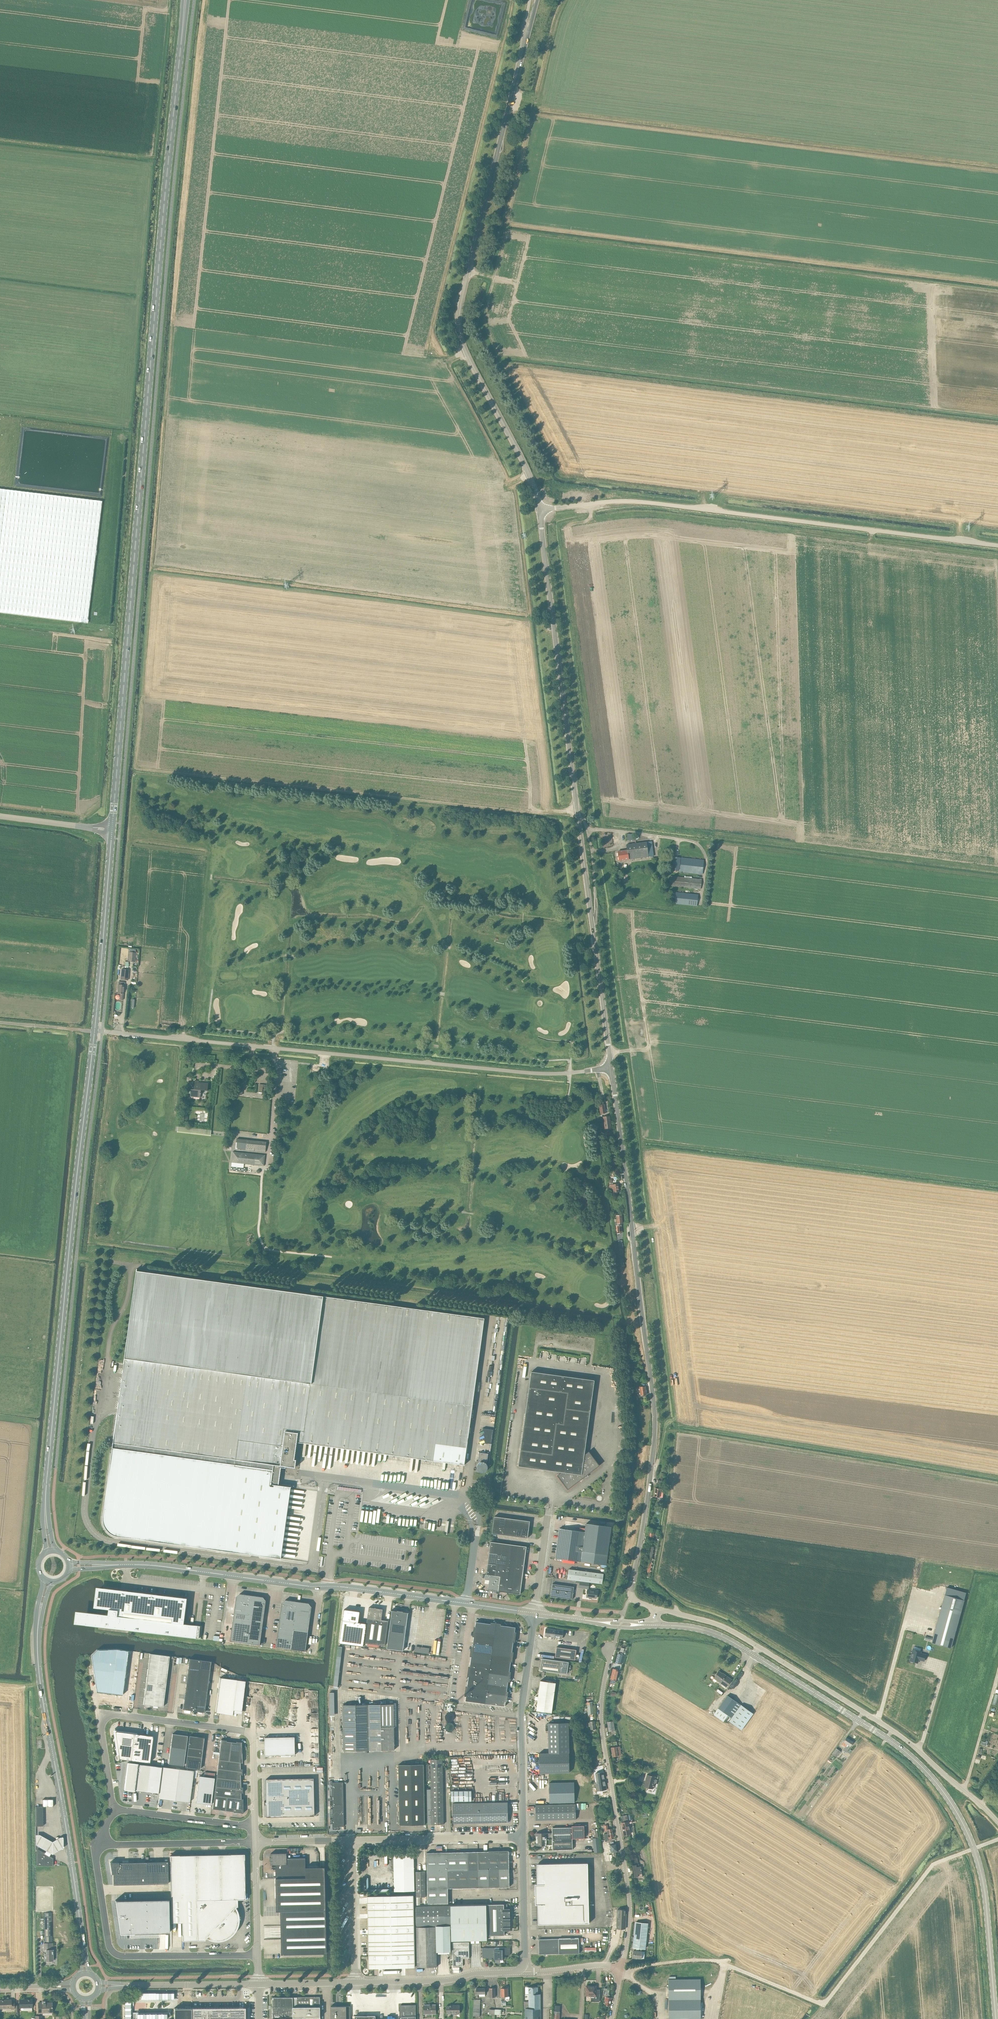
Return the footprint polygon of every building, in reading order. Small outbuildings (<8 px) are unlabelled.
[(88,623),(88,620),(95,555),(96,555),(97,551),(96,551),(102,502),(0,489),(0,612),(88,623)] [(627,850),(618,851),(619,861),(628,859),(629,859),(653,856),(652,841),(646,842),(626,845),(627,850)] [(679,872),(695,873),(702,874),(704,860),(681,858),(679,872)] [(669,885),(694,888),(700,889),(701,879),(670,876),(669,885)] [(697,906),(697,905),(698,894),(676,892),(675,904),(697,906)] [(120,979),(128,980),(129,970),(121,969),(120,979)] [(208,1091),(208,1083),(199,1082),(199,1080),(195,1080),(194,1089),(191,1089),(190,1097),(200,1098),(201,1090),(208,1091)] [(243,1083),(236,1082),(235,1094),(242,1095),(243,1083)] [(259,1084),(258,1093),(262,1094),(263,1089),(263,1087),(265,1087),(265,1089),(265,1091),(267,1091),(268,1085),(265,1085),(259,1084)] [(602,1124),(603,1135),(610,1134),(610,1128),(611,1128),(609,1116),(603,1117),(604,1124),(602,1124)] [(187,1133),(211,1136),(211,1135),(211,1130),(178,1126),(177,1132),(187,1133)] [(237,1139),(236,1148),(265,1152),(266,1142),(237,1139)] [(265,1155),(233,1152),(232,1162),(264,1166),(265,1155)] [(610,1183),(611,1188),(610,1188),(610,1191),(610,1192),(619,1191),(618,1183),(613,1184),(613,1183),(610,1183)] [(103,1514),(104,1514),(104,1516),(103,1516),(103,1517),(103,1520),(103,1522),(104,1522),(104,1525),(104,1527),(105,1526),(106,1529),(107,1531),(107,1530),(109,1532),(109,1533),(110,1534),(111,1533),(113,1535),(115,1536),(115,1535),(118,1536),(118,1537),(119,1537),(119,1536),(121,1537),(168,1544),(168,1543),(181,1545),(216,1550),(229,1551),(229,1552),(252,1555),(252,1554),(255,1555),(265,1556),(264,1557),(275,1558),(276,1558),(281,1559),(281,1558),(281,1555),(282,1549),(283,1544),(284,1539),(284,1534),(285,1528),(286,1522),(286,1517),(287,1512),(288,1506),(289,1501),(289,1496),(290,1492),(291,1487),(279,1485),(280,1479),(281,1467),(285,1468),(286,1466),(293,1467),(295,1468),(296,1460),(294,1460),(297,1442),(306,1443),(311,1444),(316,1445),(322,1446),(327,1446),(332,1447),(337,1448),(343,1448),(348,1449),(354,1450),(359,1451),(365,1451),(370,1452),(375,1453),(380,1454),(386,1454),(391,1455),(397,1456),(402,1457),(407,1457),(413,1458),(418,1459),(423,1459),(429,1460),(434,1461),(440,1462),(445,1462),(450,1463),(455,1464),(461,1465),(464,1465),(484,1318),(150,1273),(137,1271),(137,1269),(124,1364),(125,1364),(124,1367),(124,1370),(123,1370),(122,1373),(123,1373),(123,1376),(123,1379),(122,1379),(121,1382),(122,1382),(122,1385),(121,1388),(120,1387),(119,1396),(120,1396),(120,1399),(119,1402),(118,1402),(118,1408),(119,1408),(118,1411),(118,1414),(117,1414),(116,1418),(117,1418),(117,1419),(116,1419),(113,1439),(114,1439),(113,1443),(113,1444),(113,1447),(112,1447),(112,1448),(113,1448),(113,1449),(112,1449),(111,1456),(112,1456),(111,1462),(110,1462),(108,1477),(109,1477),(108,1483),(107,1483),(107,1486),(108,1486),(107,1487),(103,1514)] [(531,1372),(518,1466),(561,1472),(560,1473),(559,1474),(557,1475),(568,1490),(583,1478),(583,1479),(585,1478),(585,1477),(599,1465),(589,1451),(587,1453),(585,1454),(584,1454),(594,1380),(531,1372)] [(483,1428),(483,1429),(485,1433),(483,1434),(485,1438),(484,1438),(485,1443),(491,1444),(493,1430),(483,1428)] [(480,1452),(478,1460),(487,1461),(488,1453),(480,1452)] [(477,1470),(479,1472),(480,1473),(482,1473),(484,1473),(485,1472),(487,1470),(487,1469),(488,1467),(487,1465),(486,1464),(485,1462),(483,1462),(481,1462),(479,1462),(478,1464),(477,1465),(476,1467),(477,1469),(477,1470)] [(663,1489),(655,1488),(654,1496),(662,1497),(663,1489)] [(494,1516),(492,1533),(528,1538),(530,1521),(494,1516)] [(559,1528),(557,1548),(608,1555),(611,1527),(586,1523),(585,1532),(559,1528)] [(649,1528),(648,1536),(653,1537),(654,1536),(657,1536),(658,1530),(655,1529),(654,1529),(649,1528)] [(485,1574),(485,1579),(489,1580),(488,1589),(488,1590),(498,1591),(520,1594),(523,1573),(525,1557),(526,1546),(491,1542),(489,1553),(487,1568),(487,1570),(486,1574),(485,1574)] [(557,1548),(555,1558),(606,1565),(608,1555),(557,1548)] [(602,1584),(604,1574),(569,1569),(567,1579),(602,1584)] [(550,1597),(572,1599),(574,1587),(552,1584),(550,1597)] [(77,1610),(75,1623),(129,1630),(200,1638),(202,1626),(184,1624),(187,1598),(160,1595),(130,1591),(103,1588),(97,1587),(94,1607),(101,1608),(109,1609),(109,1614),(100,1613),(77,1610)] [(947,1587),(931,1642),(950,1648),(966,1593),(947,1587)] [(596,1598),(597,1591),(587,1589),(586,1597),(596,1598)] [(236,1598),(234,1612),(233,1622),(248,1624),(249,1614),(251,1595),(241,1594),(236,1598)] [(251,1595),(249,1614),(248,1624),(263,1626),(266,1602),(262,1597),(251,1595)] [(282,1604),(280,1619),(295,1621),(296,1611),(297,1602),(287,1600),(282,1604)] [(296,1611),(295,1621),(293,1630),(308,1632),(311,1608),(308,1603),(297,1602),(296,1611)] [(344,1609),(340,1643),(363,1646),(364,1643),(385,1646),(388,1621),(381,1620),(383,1609),(369,1607),(366,1624),(358,1622),(360,1612),(344,1609)] [(392,1611),(387,1648),(403,1651),(408,1613),(409,1613),(403,1612),(403,1611),(397,1610),(397,1611),(391,1610),(391,1611),(392,1611)] [(280,1619),(278,1628),(293,1630),(295,1621),(280,1619)] [(475,1621),(474,1631),(494,1634),(496,1624),(475,1621)] [(233,1622),(232,1632),(246,1634),(248,1624),(233,1622)] [(246,1634),(245,1643),(260,1645),(263,1626),(248,1624),(246,1634)] [(496,1624),(494,1634),(515,1636),(516,1627),(496,1624)] [(278,1628),(277,1638),(292,1640),(293,1630),(278,1628)] [(545,1636),(554,1637),(554,1638),(562,1639),(562,1634),(563,1631),(546,1628),(545,1636)] [(292,1640),(291,1649),(306,1651),(308,1632),(293,1630),(292,1640)] [(474,1631),(472,1641),(493,1644),(494,1634),(474,1631)] [(232,1632),(230,1641),(245,1643),(246,1634),(232,1632)] [(493,1644),(492,1654),(512,1657),(515,1636),(494,1634),(493,1644)] [(276,1647),(291,1649),(292,1640),(277,1638),(276,1647)] [(472,1641),(471,1651),(492,1654),(493,1644),(472,1641)] [(556,1647),(555,1657),(575,1660),(576,1650),(556,1647)] [(97,1650),(91,1655),(96,1692),(122,1695),(128,1653),(128,1651),(116,1649),(97,1650)] [(920,1653),(921,1651),(913,1649),(910,1661),(918,1663),(919,1659),(921,1659),(920,1660),(924,1661),(926,1655),(920,1653)] [(471,1651),(470,1661),(490,1664),(492,1654),(471,1651)] [(149,1656),(143,1704),(163,1707),(169,1658),(169,1656),(150,1654),(149,1656)] [(492,1654),(490,1664),(511,1667),(512,1657),(492,1654)] [(540,1670),(567,1674),(568,1662),(542,1658),(540,1670)] [(189,1661),(183,1710),(204,1712),(210,1665),(211,1662),(189,1659),(189,1661)] [(470,1661),(467,1681),(488,1684),(490,1664),(470,1661)] [(490,1664),(488,1684),(486,1694),(507,1696),(511,1667),(490,1664)] [(613,1669),(611,1679),(610,1682),(611,1683),(614,1684),(615,1683),(616,1680),(618,1670),(613,1669)] [(713,1678),(726,1687),(732,1679),(724,1674),(719,1671),(713,1678)] [(220,1678),(216,1713),(233,1715),(234,1713),(234,1710),(242,1711),(246,1681),(238,1680),(220,1678)] [(467,1681),(466,1691),(486,1694),(488,1684),(467,1681)] [(538,1700),(536,1711),(552,1713),(556,1683),(540,1681),(538,1697),(535,1696),(535,1699),(538,1700)] [(464,1701),(485,1704),(486,1694),(466,1691),(464,1701)] [(486,1694),(485,1704),(505,1707),(507,1696),(486,1694)] [(729,1721),(741,1730),(753,1713),(727,1695),(718,1708),(714,1715),(723,1721),(728,1715),(732,1718),(729,1721)] [(394,1704),(342,1705),(343,1751),(395,1750),(394,1704)] [(451,1721),(453,1720),(454,1719),(454,1718),(454,1716),(454,1715),(453,1713),(452,1712),(450,1712),(448,1712),(447,1713),(446,1714),(445,1715),(445,1717),(445,1718),(446,1719),(447,1721),(448,1721),(450,1721),(451,1721)] [(451,1731),(453,1731),(454,1729),(454,1728),(454,1726),(454,1725),(453,1724),(452,1723),(450,1722),(449,1723),(447,1723),(446,1724),(445,1725),(445,1727),(445,1728),(446,1730),(447,1731),(448,1732),(450,1732),(451,1731)] [(569,1753),(568,1722),(548,1723),(549,1753),(539,1753),(539,1773),(569,1773),(569,1753)] [(153,1736),(113,1730),(117,1755),(119,1755),(119,1759),(149,1763),(153,1736)] [(172,1734),(168,1764),(183,1766),(187,1736),(172,1734)] [(189,1736),(188,1748),(203,1749),(204,1738),(189,1736)] [(853,1742),(847,1738),(846,1737),(844,1742),(843,1742),(842,1745),(845,1747),(843,1750),(846,1752),(850,1746),(853,1742)] [(265,1756),(295,1756),(295,1738),(265,1738),(265,1756)] [(221,1740),(218,1760),(229,1761),(231,1742),(226,1741),(226,1740),(221,1740)] [(242,1763),(242,1742),(236,1741),(236,1742),(231,1742),(229,1761),(240,1763),(242,1763)] [(618,1755),(621,1754),(620,1749),(619,1749),(618,1747),(617,1747),(617,1742),(612,1742),(613,1747),(611,1748),(613,1756),(618,1755)] [(188,1748),(187,1756),(202,1757),(203,1749),(188,1748)] [(832,1754),(836,1757),(841,1751),(836,1748),(832,1754)] [(528,1754),(528,1773),(536,1773),(536,1754),(528,1754)] [(187,1756),(186,1767),(200,1769),(202,1757),(187,1756)] [(430,1759),(430,1764),(427,1764),(427,1769),(443,1769),(443,1759),(430,1759)] [(240,1763),(229,1761),(218,1760),(217,1769),(242,1772),(242,1769),(240,1768),(240,1763)] [(128,1763),(125,1789),(156,1793),(157,1793),(161,1767),(160,1767),(138,1764),(128,1763)] [(398,1765),(399,1825),(425,1825),(424,1764),(398,1765)] [(162,1767),(158,1798),(190,1802),(193,1771),(162,1767)] [(242,1775),(242,1772),(217,1769),(216,1778),(241,1781),(240,1775),(242,1775)] [(427,1779),(431,1779),(443,1779),(443,1769),(427,1769),(427,1779)] [(603,1772),(595,1773),(597,1783),(598,1783),(600,1790),(606,1789),(603,1772)] [(645,1780),(644,1787),(653,1789),(654,1785),(654,1783),(656,1784),(657,1780),(655,1779),(656,1777),(647,1774),(645,1780)] [(199,1776),(196,1803),(211,1805),(214,1778),(204,1777),(199,1776)] [(216,1778),(215,1787),(243,1790),(243,1787),(241,1787),(241,1781),(216,1778)] [(265,1805),(265,1804),(266,1804),(267,1817),(314,1816),(314,1778),(266,1779),(266,1802),(265,1802),(265,1801),(264,1801),(265,1805)] [(431,1779),(431,1789),(443,1789),(443,1779),(431,1779)] [(333,1826),(344,1826),(343,1782),(332,1782),(333,1826)] [(574,1802),(574,1782),(549,1783),(549,1803),(574,1802)] [(243,1793),(243,1790),(215,1787),(214,1795),(229,1797),(241,1799),(241,1793),(242,1793),(243,1793)] [(427,1789),(428,1809),(444,1809),(443,1789),(431,1789),(427,1789)] [(471,1791),(451,1791),(451,1801),(471,1801),(471,1791)] [(212,1808),(212,1809),(225,1811),(227,1811),(229,1797),(214,1795),(212,1808)] [(229,1797),(227,1811),(233,1812),(243,1813),(243,1808),(243,1800),(243,1799),(241,1799),(229,1797)] [(39,1807),(35,1807),(35,1827),(39,1827),(43,1827),(42,1807),(53,1807),(53,1800),(42,1800),(42,1807),(39,1807)] [(473,1803),(473,1823),(508,1822),(508,1802),(473,1803)] [(453,1823),(473,1823),(473,1803),(453,1803),(453,1823)] [(576,1804),(535,1805),(536,1820),(576,1819),(576,1804)] [(428,1824),(431,1824),(444,1824),(444,1809),(428,1809),(428,1824)] [(621,1823),(623,1835),(630,1834),(628,1821),(627,1817),(627,1815),(621,1816),(622,1822),(621,1823)] [(552,1828),(552,1833),(552,1839),(572,1839),(572,1838),(584,1838),(584,1825),(572,1826),(572,1827),(552,1828)] [(607,1831),(607,1833),(604,1834),(605,1840),(609,1839),(609,1838),(614,1837),(612,1829),(608,1829),(607,1825),(604,1826),(605,1831),(607,1831)] [(39,1836),(35,1836),(35,1846),(46,1852),(45,1854),(49,1856),(50,1855),(52,1855),(62,1849),(62,1846),(63,1839),(61,1839),(59,1839),(52,1843),(39,1836)] [(552,1839),(552,1845),(552,1850),(573,1849),(572,1839),(552,1839)] [(632,1849),(630,1849),(631,1856),(633,1856),(636,1855),(636,1853),(639,1852),(638,1848),(637,1844),(635,1844),(631,1845),(632,1849)] [(36,1851),(36,1866),(53,1866),(53,1859),(50,1857),(49,1856),(45,1854),(38,1850),(38,1851),(36,1851)] [(448,1903),(448,1888),(447,1870),(458,1870),(468,1870),(478,1870),(479,1888),(509,1887),(509,1851),(427,1853),(428,1904),(448,1903)] [(277,1878),(306,1878),(306,1868),(305,1858),(287,1858),(287,1853),(271,1853),(271,1857),(270,1857),(270,1861),(271,1861),(271,1865),(275,1865),(276,1878),(277,1878)] [(393,1853),(394,1891),(414,1891),(413,1853),(393,1853)] [(170,1865),(171,1922),(182,1922),(182,1935),(182,1941),(205,1940),(205,1939),(206,1937),(208,1938),(210,1939),(211,1940),(213,1940),(215,1940),(217,1940),(219,1940),(220,1940),(222,1939),(224,1939),(226,1938),(227,1937),(229,1936),(230,1935),(232,1934),(233,1932),(234,1931),(235,1929),(236,1928),(236,1926),(237,1924),(237,1922),(238,1920),(238,1919),(237,1917),(237,1915),(237,1913),(236,1911),(235,1910),(234,1908),(235,1908),(236,1906),(237,1906),(237,1899),(245,1899),(245,1894),(244,1859),(244,1854),(230,1854),(179,1855),(170,1855),(170,1865)] [(635,1865),(632,1865),(634,1877),(637,1877),(642,1877),(642,1874),(642,1873),(641,1866),(642,1866),(640,1858),(634,1859),(635,1865)] [(119,1862),(110,1862),(112,1874),(113,1874),(113,1885),(168,1884),(167,1862),(119,1863),(119,1862)] [(537,1884),(535,1884),(535,1904),(538,1904),(538,1924),(589,1923),(588,1863),(537,1864),(537,1884)] [(306,1878),(277,1878),(277,1901),(277,1910),(299,1910),(324,1909),(323,1868),(322,1868),(306,1868),(306,1878)] [(447,1870),(448,1888),(458,1888),(458,1870),(447,1870)] [(458,1870),(458,1888),(479,1888),(478,1870),(468,1870),(458,1870)] [(416,1897),(425,1897),(425,1871),(416,1872),(416,1897)] [(413,1895),(367,1896),(369,1968),(415,1967),(413,1895)] [(168,1899),(115,1900),(119,1933),(130,1933),(130,1937),(159,1937),(159,1933),(169,1933),(168,1899)] [(487,1905),(488,1935),(504,1935),(504,1931),(503,1931),(502,1911),(504,1911),(505,1911),(505,1909),(504,1909),(502,1909),(504,1909),(504,1904),(487,1905)] [(437,1967),(437,1952),(449,1952),(449,1929),(450,1929),(450,1940),(451,1940),(451,1905),(415,1906),(416,1926),(430,1926),(430,1927),(416,1927),(417,1967),(437,1967)] [(451,1905),(451,1940),(487,1940),(487,1935),(488,1935),(487,1905),(451,1905)] [(617,1919),(617,1928),(621,1929),(625,1929),(625,1923),(626,1910),(617,1909),(617,1919)] [(324,1910),(281,1911),(281,1913),(282,1953),(323,1952),(324,1952),(327,1952),(326,1910),(324,1910)] [(44,1943),(43,1943),(43,1945),(44,1949),(44,1950),(46,1950),(46,1953),(44,1953),(45,1961),(53,1961),(53,1954),(53,1951),(53,1949),(52,1949),(52,1947),(53,1947),(53,1943),(52,1912),(44,1913),(44,1943)] [(633,1947),(636,1947),(635,1951),(633,1950),(633,1958),(641,1958),(642,1951),(641,1951),(641,1948),(645,1949),(648,1924),(636,1922),(633,1947)] [(539,1954),(579,1953),(579,1942),(583,1942),(583,1938),(538,1939),(539,1954)] [(463,1958),(469,1958),(469,1942),(452,1942),(453,1966),(463,1966),(463,1958)] [(494,1948),(482,1948),(482,1958),(489,1958),(494,1958),(494,1950),(494,1948)] [(494,1950),(494,1958),(494,1960),(495,1960),(495,1963),(500,1963),(500,1960),(503,1960),(503,1955),(503,1950),(499,1950),(494,1950)] [(668,1979),(669,2000),(669,2018),(701,2018),(700,2000),(700,1978),(676,1978),(672,1979),(672,1978),(670,1979),(668,1979)] [(587,1991),(586,1991),(586,1996),(591,1996),(595,1995),(594,2001),(599,2001),(600,1994),(596,1993),(596,1992),(596,1990),(596,1986),(587,1986),(587,1991)] [(505,1999),(505,1998),(509,1998),(509,1996),(508,1996),(507,1988),(505,1988),(504,1987),(503,1987),(502,1988),(501,1988),(501,1997),(501,1999),(505,1999)] [(529,2001),(524,2001),(524,2008),(524,2009),(525,2009),(525,2008),(529,2008),(540,2008),(540,1994),(538,1994),(538,1987),(529,1987),(529,1994),(529,2001)] [(479,1997),(479,1996),(485,1996),(485,1994),(485,1988),(476,1988),(476,1998),(479,1997)] [(604,2005),(610,2006),(612,1998),(609,1997),(610,1995),(608,1994),(609,1989),(604,1988),(603,1994),(605,1994),(605,1996),(604,2000),(605,2000),(604,2005)] [(320,2017),(320,1997),(297,1997),(297,2007),(293,2007),(293,1997),(273,1997),(273,2007),(273,2018),(320,2018),(320,2017)] [(14,2009),(14,2002),(11,2002),(11,1999),(0,2000),(0,2009),(11,2008),(11,2009),(14,2009)] [(19,2008),(32,2008),(32,1999),(19,1999),(19,2008)] [(42,2013),(52,2013),(52,2003),(38,2003),(38,2014),(42,2014),(42,2013)] [(416,2005),(400,2006),(400,2016),(402,2016),(402,2018),(416,2018),(416,2005)] [(424,2014),(436,2013),(436,2005),(424,2005),(424,2014)] [(456,2006),(447,2006),(447,2014),(459,2014),(459,2005),(456,2005),(456,2006)] [(350,2006),(340,2006),(331,2006),(331,2018),(351,2018),(350,2006)] [(174,2018),(245,2018),(245,2007),(174,2008),(174,2018)] [(525,2008),(525,2009),(525,2018),(540,2018),(540,2008),(529,2008),(525,2008)]
